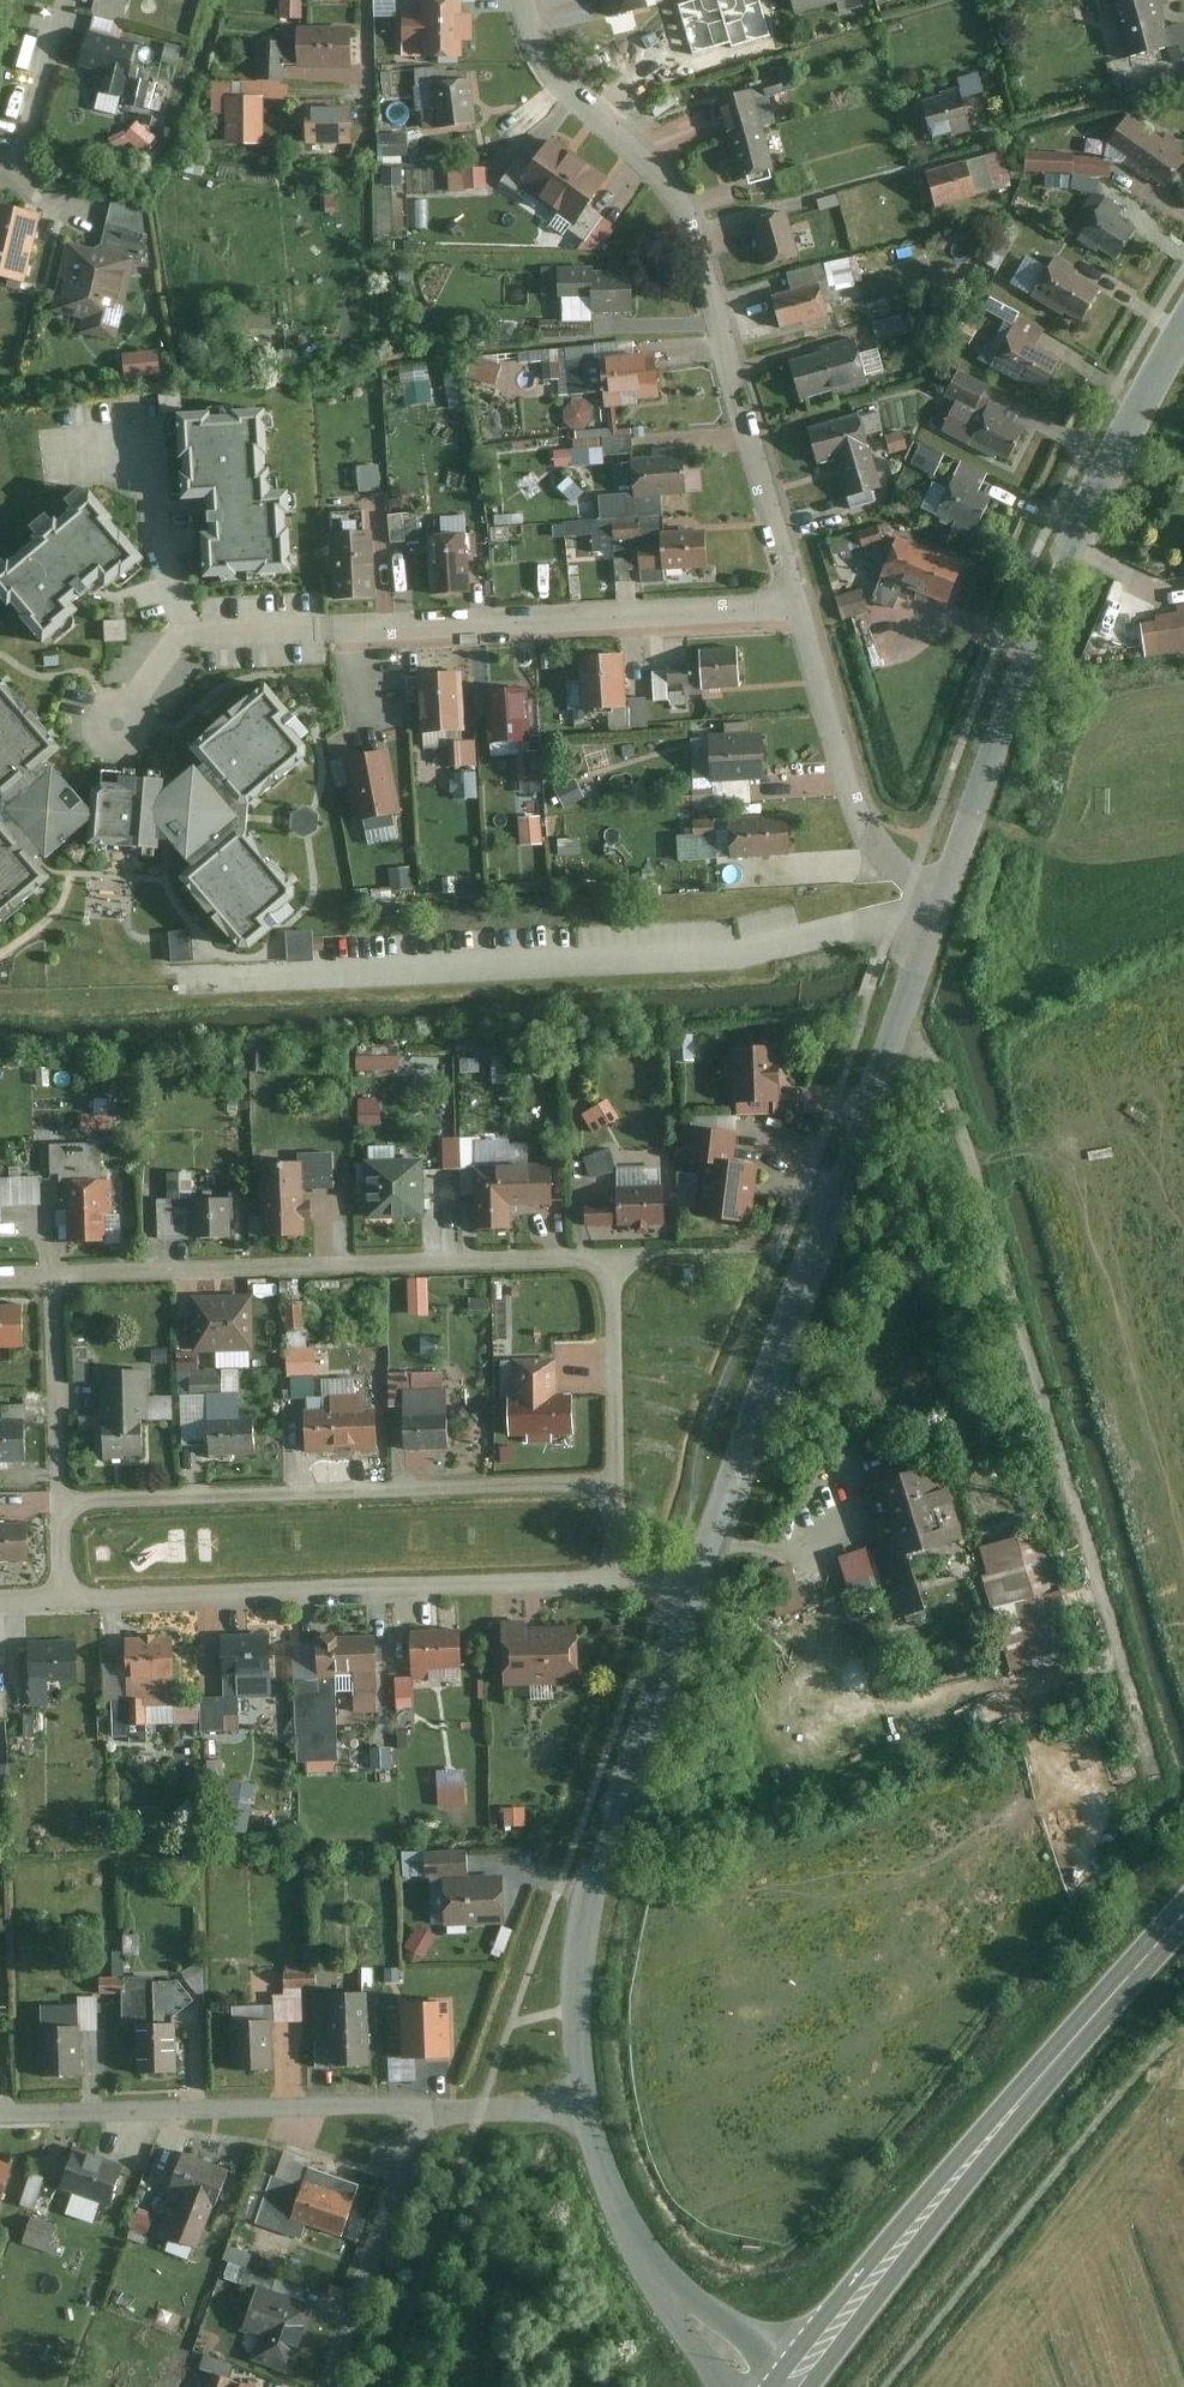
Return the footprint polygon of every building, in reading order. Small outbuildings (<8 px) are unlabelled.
[(92,17),(126,23),(130,0),(95,0),(92,17)] [(279,21),(302,25),(306,0),(282,0),(279,21)] [(423,20),(404,20),(404,61),(464,62),(465,43),(478,43),(478,16),(462,16),(463,0),(423,0),(423,20)] [(647,12),(644,0),(609,0),(614,20),(647,12)] [(797,16),(848,1),(848,0),(792,0),(797,16)] [(1084,0),(1048,0),(1051,11),(1085,2),(1084,0)] [(1127,61),(1179,46),(1166,0),(1110,0),(1127,61)] [(140,47),(88,33),(78,68),(107,74),(96,112),(118,118),(140,47)] [(298,39),(255,39),(255,82),(287,82),(287,66),(354,65),(354,38),(298,39)] [(479,69),(414,70),(414,91),(433,91),(434,127),(480,127),(479,69)] [(255,82),(213,81),(213,114),(225,114),(225,148),(264,149),(265,99),(286,99),(287,82),(255,82)] [(719,96),(729,138),(767,129),(757,87),(719,96)] [(965,92),(922,106),(933,140),(977,126),(965,92)] [(354,107),(306,106),(306,145),(354,145),(354,107)] [(1127,116),(1107,144),(1168,186),(1183,163),(1183,156),(1127,116)] [(143,119),(129,136),(149,153),(163,136),(143,119)] [(729,138),(739,180),(777,171),(767,129),(729,138)] [(606,187),(546,145),(533,163),(524,156),(499,192),(566,239),(570,233),(587,245),(606,219),(591,208),(606,187)] [(466,148),(466,168),(484,168),(485,148),(466,148)] [(1113,159),(1027,153),(1025,176),(1111,182),(1113,159)] [(968,162),(925,175),(937,211),(980,197),(968,162)] [(466,168),(447,169),(448,198),(491,197),(490,168),(484,168),(466,168)] [(811,202),(809,209),(806,218),(835,227),(840,211),(811,202)] [(0,203),(0,282),(27,288),(45,214),(0,203)] [(1141,230),(1099,203),(1079,234),(1121,261),(1141,230)] [(154,214),(114,204),(104,241),(69,233),(47,312),(90,322),(104,316),(106,293),(129,296),(154,214)] [(792,211),(752,223),(766,268),(805,256),(792,211)] [(1107,287),(1052,256),(1029,297),(1084,328),(1107,287)] [(853,259),(828,264),(833,292),(858,288),(853,259)] [(597,323),(596,315),(637,314),(636,276),(557,278),(557,301),(564,301),(565,324),(597,323)] [(824,284),(774,296),(782,330),(832,318),(824,284)] [(1066,353),(1013,327),(993,369),(1046,395),(1066,353)] [(858,343),(792,360),(803,403),(871,386),(869,377),(886,372),(880,348),(861,352),(858,343)] [(167,353),(122,355),(123,382),(168,380),(167,353)] [(648,355),(602,359),(604,396),(605,408),(626,406),(662,403),(660,372),(649,373),(648,355)] [(604,396),(602,359),(557,362),(559,399),(604,396)] [(991,393),(957,376),(945,401),(954,405),(941,431),(1010,466),(1028,431),(983,409),(991,393)] [(626,406),(605,408),(608,431),(628,429),(626,406)] [(863,411),(810,425),(821,467),(836,463),(846,500),(884,490),(863,411)] [(267,413),(180,415),(182,500),(214,499),(215,534),(203,534),(204,581),(293,579),(291,490),(269,490),(267,413)] [(904,431),(886,436),(892,457),(910,451),(904,431)] [(941,474),(951,453),(927,443),(917,464),(941,474)] [(577,452),(555,452),(554,470),(577,470),(577,452)] [(690,493),(688,457),(630,460),(632,496),(667,494),(690,493)] [(384,467),(358,467),(359,493),(384,493),(384,467)] [(994,500),(950,481),(937,512),(980,531),(994,500)] [(89,490),(0,566),(0,600),(41,648),(79,615),(71,606),(101,581),(109,590),(147,558),(89,490)] [(667,494),(632,496),(599,498),(601,521),(668,517),(667,494)] [(443,517),(443,536),(428,537),(428,596),(476,596),(476,536),(469,536),(469,517),(443,517)] [(891,524),(837,536),(840,552),(894,540),(891,524)] [(641,526),(613,527),(614,541),(642,540),(641,526)] [(641,571),(709,568),(707,531),(658,533),(659,549),(640,550),(641,571)] [(374,533),(331,534),(334,602),(376,601),(374,533)] [(967,568),(897,539),(870,604),(898,615),(907,592),(949,609),(967,568)] [(515,548),(497,549),(498,564),(516,563),(515,548)] [(561,577),(543,575),(542,593),(560,594),(561,577)] [(1141,622),(1147,660),(1183,654),(1183,616),(1141,622)] [(135,617),(113,619),(115,642),(136,640),(135,617)] [(740,648),(703,648),(703,670),(654,671),(654,702),(671,702),(671,690),(741,688),(740,648)] [(626,655),(581,658),(583,681),(584,715),(630,714),(626,655)] [(468,674),(420,677),(424,735),(452,734),(472,732),(468,674)] [(0,678),(0,796),(3,799),(2,825),(0,827),(0,923),(52,878),(41,866),(87,826),(86,848),(158,850),(158,833),(192,871),(179,882),(237,950),(300,896),(247,834),(248,809),(314,752),(260,690),(188,751),(199,764),(159,798),(160,781),(92,778),(91,812),(52,764),(67,752),(3,675),(0,678)] [(584,715),(583,681),(565,681),(565,715),(584,715)] [(530,689),(487,691),(489,745),(532,743),(530,689)] [(452,734),(424,735),(425,750),(451,748),(451,743),(452,734)] [(714,738),(691,738),(692,809),(752,808),(751,783),(767,783),(767,737),(714,738)] [(478,743),(451,743),(451,748),(451,769),(478,769),(478,743)] [(394,752),(344,760),(356,827),(364,826),(367,846),(401,841),(397,820),(406,818),(394,752)] [(543,757),(519,758),(520,781),(544,779),(543,757)] [(483,797),(481,771),(455,772),(457,799),(483,797)] [(577,780),(553,791),(562,809),(585,799),(577,780)] [(793,826),(732,827),(732,835),(718,835),(718,819),(696,820),(696,835),(681,835),(681,862),(794,859),(793,826)] [(545,820),(520,821),(521,849),(546,848),(545,820)] [(583,841),(559,841),(559,857),(583,857),(583,841)] [(411,874),(372,876),(373,906),(412,904),(411,874)] [(178,931),(180,961),(203,959),(201,930),(178,931)] [(463,1050),(496,1048),(495,1032),(462,1034),(463,1050)] [(403,1048),(357,1049),(358,1079),(404,1078),(403,1048)] [(782,1048),(733,1049),(734,1119),(784,1118),(782,1048)] [(494,1083),(514,1083),(514,1053),(494,1053),(494,1083)] [(610,1101),(585,1115),(596,1136),(621,1121),(610,1101)] [(384,1102),(360,1103),(360,1129),(385,1128),(384,1102)] [(115,1115),(89,1115),(81,1115),(81,1136),(115,1135),(115,1115)] [(737,1134),(690,1129),(687,1162),(700,1164),(694,1220),(756,1227),(763,1167),(733,1163),(737,1134)] [(427,1172),(427,1199),(475,1198),(475,1170),(474,1141),(443,1141),(444,1171),(427,1172)] [(103,1144),(56,1147),(62,1246),(119,1243),(115,1180),(106,1181),(103,1144)] [(618,1178),(617,1151),(592,1152),(593,1179),(618,1178)] [(427,1160),(365,1161),(366,1222),(427,1222),(427,1199),(427,1172),(427,1160)] [(308,1167),(259,1167),(258,1241),(305,1242),(305,1224),(315,1225),(316,1204),(307,1204),(308,1167)] [(665,1168),(622,1169),(622,1198),(584,1199),(585,1230),(665,1229),(665,1168)] [(555,1169),(475,1170),(475,1198),(475,1239),(512,1239),(512,1209),(556,1208),(555,1169)] [(168,1199),(144,1199),(144,1243),(236,1242),(235,1200),(196,1200),(196,1174),(167,1174),(168,1199)] [(0,1180),(0,1209),(43,1208),(42,1179),(0,1180)] [(430,1280),(410,1280),(410,1321),(430,1321),(430,1280)] [(261,1299),(194,1300),(195,1354),(261,1354),(261,1299)] [(305,1305),(288,1305),(288,1353),(306,1352),(305,1305)] [(29,1353),(29,1309),(0,1309),(0,1353),(29,1353)] [(80,1349),(82,1380),(96,1379),(94,1348),(80,1349)] [(306,1352),(288,1353),(286,1379),(317,1380),(318,1353),(306,1352)] [(195,1354),(178,1356),(179,1375),(190,1374),(197,1374),(195,1354)] [(565,1392),(565,1356),(512,1359),(517,1400),(507,1401),(509,1452),(589,1450),(586,1395),(565,1392)] [(208,1402),(210,1461),(259,1459),(257,1417),(245,1418),(244,1372),(197,1374),(190,1374),(191,1403),(208,1402)] [(150,1373),(102,1373),(103,1461),(149,1460),(148,1424),(173,1424),(173,1402),(150,1402),(150,1373)] [(446,1374),(395,1374),(394,1391),(446,1391),(446,1374)] [(357,1382),(323,1382),(323,1401),(357,1401),(357,1382)] [(447,1400),(405,1400),(405,1433),(447,1433),(447,1400)] [(378,1415),(305,1418),(306,1455),(379,1452),(378,1415)] [(0,1422),(0,1464),(27,1465),(28,1423),(0,1422)] [(943,1466),(864,1489),(881,1547),(833,1561),(849,1617),(922,1595),(911,1560),(966,1544),(943,1466)] [(30,1565),(30,1526),(0,1526),(0,1565),(30,1565)] [(1005,1599),(1022,1667),(1079,1653),(1069,1612),(1073,1611),(1061,1561),(1015,1573),(1021,1596),(1005,1599)] [(464,1632),(409,1634),(411,1685),(432,1684),(431,1673),(466,1671),(464,1632)] [(583,1636),(504,1639),(506,1689),(530,1688),(531,1704),(557,1703),(556,1687),(585,1686),(583,1636)] [(179,1641),(130,1640),(129,1663),(105,1662),(103,1740),(128,1741),(128,1729),(177,1730),(179,1641)] [(381,1641),(321,1641),(294,1642),(294,1697),(319,1697),(319,1680),(337,1680),(337,1717),(394,1716),(394,1676),(381,1676),(381,1641)] [(272,1644),(225,1646),(227,1700),(199,1701),(200,1735),(238,1734),(237,1693),(273,1691),(272,1644)] [(80,1648),(27,1648),(27,1680),(80,1681),(80,1648)] [(396,1766),(396,1746),(373,1746),(373,1766),(396,1766)] [(526,1810),(506,1810),(507,1831),(527,1830),(526,1810)] [(444,1877),(470,1877),(470,1858),(424,1859),(425,1878),(430,1878),(431,1924),(445,1924),(444,1877)] [(470,1877),(444,1877),(445,1924),(446,1928),(508,1926),(507,1875),(470,1877)] [(438,1938),(419,1926),(406,1946),(424,1958),(438,1938)] [(142,1938),(125,1938),(125,1960),(141,1959),(142,1938)] [(274,2010),(275,2026),(309,2023),(306,1991),(320,1990),(319,1973),(271,1977),(274,2010)] [(156,1984),(157,2027),(179,2026),(180,2044),(203,2043),(201,1982),(156,1984)] [(157,2027),(156,1984),(100,1984),(101,2000),(123,1999),(124,2028),(135,2028),(157,2027)] [(371,1996),(329,1997),(330,2039),(316,2039),(316,2069),(373,2068),(371,1996)] [(451,2001),(400,2004),(403,2063),(453,2061),(451,2001)] [(274,2010),(231,2010),(232,2072),(274,2072),(275,2026),(274,2010)] [(157,2027),(135,2028),(137,2076),(181,2075),(180,2044),(179,2026),(157,2027)] [(82,2029),(41,2030),(43,2080),(84,2079),(82,2029)] [(317,2156),(288,2147),(277,2180),(262,2175),(246,2222),(301,2241),(305,2228),(344,2242),(363,2188),(312,2171),(317,2156)] [(129,2169),(76,2151),(61,2191),(75,2198),(67,2219),(96,2227),(101,2207),(110,2210),(129,2169)] [(229,2182),(164,2156),(152,2185),(182,2197),(164,2242),(199,2256),(229,2182)] [(0,2161),(0,2213),(16,2167),(0,2161)] [(45,2179),(30,2175),(20,2210),(34,2214),(45,2179)] [(145,2214),(136,2236),(150,2242),(160,2220),(145,2214)] [(59,2233),(30,2223),(22,2246),(51,2256),(59,2233)] [(315,2309),(257,2290),(242,2335),(260,2341),(252,2365),(292,2378),(315,2309)] [(218,2377),(215,2386),(249,2386),(218,2377)]
